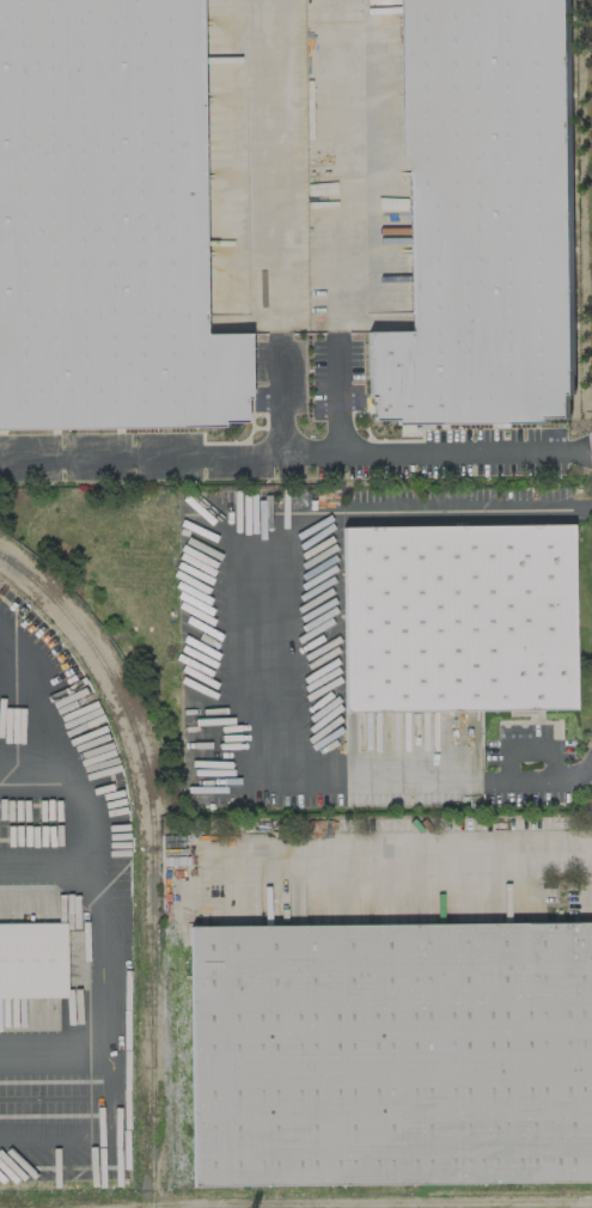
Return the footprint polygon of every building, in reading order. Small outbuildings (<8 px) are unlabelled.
[(219,426),(220,421),(244,420),(244,396),(248,396),(246,330),(202,331),(197,0),(0,0),(0,430),(219,426)] [(365,397),(370,397),(370,419),(392,419),(392,425),(545,423),(545,419),(567,419),(567,395),(570,395),(567,0),(406,0),(410,331),(365,331),(365,397)] [(340,524),(341,708),(572,707),(570,523),(340,524)] [(65,995),(0,996),(0,923),(63,922),(65,995)] [(191,925),(591,928),(591,1179),(189,1176),(191,925)]
